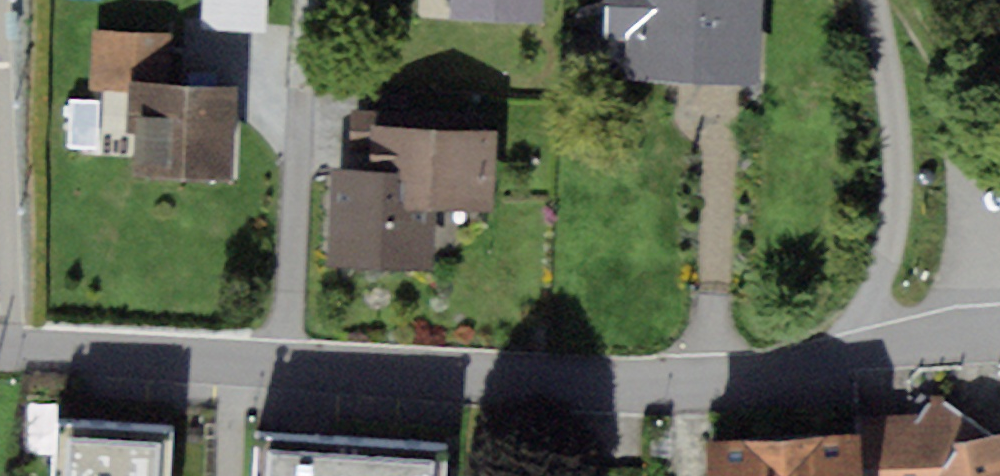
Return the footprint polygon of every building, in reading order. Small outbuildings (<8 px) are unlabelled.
[(456,20),(547,21),(547,0),(456,0),(456,20)] [(612,82),(764,85),(766,0),(614,0),(612,82)] [(173,32),(91,31),(90,87),(136,88),(173,88),(173,32)] [(173,88),(136,88),(135,177),(234,179),(235,89),(173,88)] [(377,172),(334,169),(328,266),(429,273),(433,203),(486,206),(491,134),(380,127),(377,172)] [(62,413),(60,475),(163,475),(165,417),(62,413)] [(877,431),(878,475),(999,475),(999,423),(877,431)] [(714,441),(716,475),(866,475),(862,430),(714,441)] [(268,438),(265,475),(432,475),(433,450),(268,438)]
